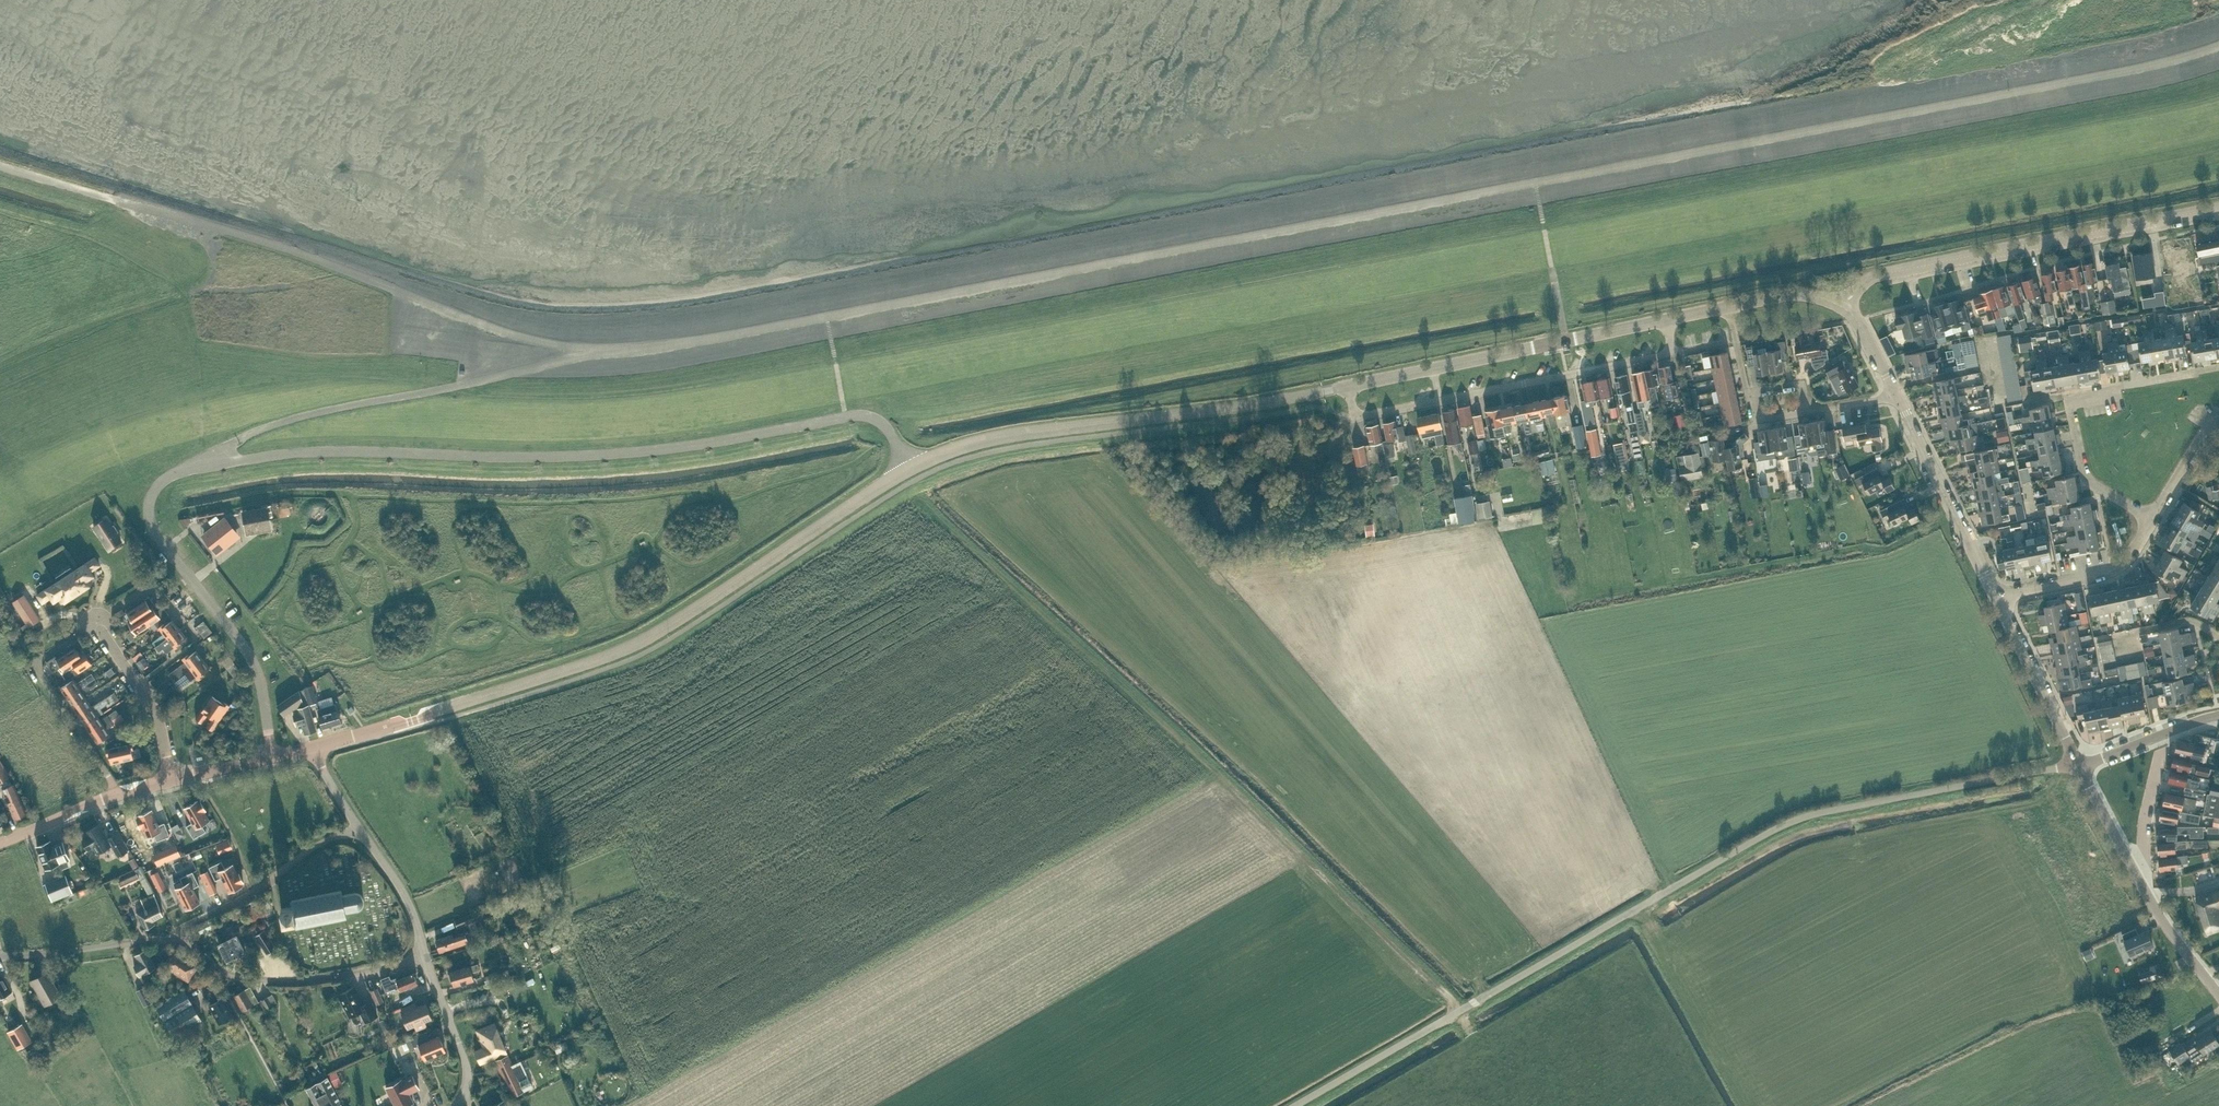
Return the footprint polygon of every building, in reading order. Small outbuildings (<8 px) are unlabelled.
[(2215,260),(2218,279),(2218,238),(2197,243),(2201,263),(2215,260)] [(2192,269),(2188,245),(2173,248),(2174,252),(2167,254),(2169,268),(2176,267),(2177,272),(2192,269)] [(2155,277),(2152,253),(2133,256),(2137,280),(2155,277)] [(2094,283),(2100,281),(2097,263),(2085,266),(2089,285),(2086,286),(2090,303),(2096,302),(2095,298),(2098,297),(2096,288),(2095,288),(2094,283)] [(2126,269),(2120,270),(2119,265),(2107,267),(2110,280),(2112,279),(2115,292),(2116,292),(2117,297),(2131,294),(2130,288),(2126,269)] [(2090,303),(2086,286),(2082,266),(2072,268),(2075,287),(2079,286),(2084,310),(2091,308),(2090,303)] [(2072,288),(2074,288),(2070,270),(2058,273),(2062,290),(2066,289),(2070,305),(2076,304),(2072,288)] [(2053,291),(2059,290),(2055,274),(2044,276),(2049,301),(2054,300),(2053,291)] [(2041,295),(2043,295),(2037,278),(2025,282),(2030,299),(2035,298),(2036,303),(2043,301),(2041,295)] [(2020,303),(2028,301),(2022,284),(2020,284),(2020,283),(2015,285),(2014,286),(2010,288),(2015,302),(2014,302),(2018,314),(2017,314),(2019,321),(2021,320),(2026,318),(2020,303)] [(2016,315),(2017,314),(2018,314),(2014,302),(2012,302),(2007,286),(1995,290),(2003,318),(2009,316),(2009,317),(2016,315)] [(1983,297),(1976,299),(1981,316),(1987,314),(1989,320),(1995,318),(1999,331),(2007,330),(2003,318),(1995,290),(1983,294),(1983,297)] [(2163,290),(2155,291),(2155,295),(2142,297),(2144,307),(2165,304),(2163,290)] [(1945,304),(1952,327),(1961,324),(1963,331),(1968,329),(1971,328),(1964,305),(1959,307),(1957,300),(1945,304)] [(2107,301),(2109,313),(2117,312),(2114,300),(2107,301)] [(2109,313),(2107,301),(2101,303),(2103,315),(2109,313)] [(2044,325),(2050,324),(2048,315),(2054,314),(2052,304),(2050,304),(2050,302),(2043,304),(2043,307),(2040,307),(2044,325)] [(1943,329),(1952,327),(1945,304),(1933,307),(1935,314),(1930,315),(1937,338),(1938,338),(1945,336),(1943,329)] [(1921,334),(1924,345),(1935,342),(1929,320),(1919,323),(1916,312),(1899,317),(1899,318),(1895,319),(1898,330),(1902,328),(1905,338),(1921,334)] [(2048,315),(2050,324),(2050,326),(2056,325),(2054,314),(2048,315)] [(2112,319),(2113,328),(2122,327),(2120,318),(2112,319)] [(2171,327),(2170,327),(2169,322),(2165,323),(2165,328),(2167,338),(2161,339),(2164,358),(2170,357),(2171,361),(2176,360),(2171,327)] [(2015,332),(2022,331),(2019,323),(2013,325),(2015,332)] [(2192,340),(2185,341),(2184,335),(2178,336),(2176,326),(2171,327),(2176,360),(2180,360),(2179,356),(2187,355),(2187,354),(2194,353),(2192,342),(2193,342),(2192,340)] [(2208,340),(2207,330),(2206,326),(2201,327),(2201,329),(2207,363),(2212,362),(2211,359),(2218,357),(2216,339),(2208,340)] [(2048,331),(2049,343),(2061,341),(2059,329),(2048,331)] [(2193,342),(2192,342),(2194,353),(2195,361),(2202,360),(2203,364),(2207,363),(2201,329),(2196,330),(2196,332),(2198,341),(2193,342)] [(2164,358),(2161,339),(2156,340),(2154,330),(2149,331),(2154,364),(2158,363),(2158,359),(2164,358)] [(2150,365),(2154,364),(2149,331),(2143,332),(2145,342),(2139,343),(2139,342),(2132,344),(2135,363),(2149,361),(2150,365)] [(1824,362),(1829,361),(1827,350),(1820,351),(1819,341),(1806,343),(1804,335),(1795,336),(1797,345),(1796,345),(1798,359),(1811,357),(1812,364),(1815,370),(1824,364),(1824,362)] [(2022,400),(2012,341),(2011,335),(1998,338),(2009,402),(2022,400)] [(2020,348),(2033,346),(2033,345),(2032,338),(2032,337),(2032,336),(2018,338),(2020,348)] [(2119,344),(2119,341),(2118,338),(2113,339),(2114,341),(2119,374),(2124,374),(2123,370),(2130,369),(2129,364),(2135,363),(2132,344),(2126,345),(2126,343),(2119,344)] [(1966,368),(1979,365),(1974,340),(1961,342),(1963,355),(1966,368)] [(1767,351),(1770,373),(1784,370),(1781,355),(1787,354),(1785,341),(1774,343),(1776,350),(1767,351)] [(2115,375),(2119,374),(2114,341),(2108,342),(2110,353),(2104,354),(2105,359),(2098,361),(2100,374),(2114,371),(2115,375)] [(2070,364),(2068,354),(2069,354),(2068,342),(2061,343),(2063,355),(2068,388),(2073,387),(2073,383),(2079,382),(2075,363),(2070,364)] [(1891,343),(1885,346),(1890,356),(1896,352),(1891,343)] [(1770,373),(1767,351),(1758,353),(1757,345),(1746,347),(1748,361),(1755,359),(1757,375),(1770,373)] [(1928,363),(1927,358),(1938,356),(1936,349),(1905,356),(1907,364),(1905,364),(1906,368),(1928,363)] [(2100,374),(2098,361),(2098,359),(2092,360),(2090,350),(2085,351),(2090,384),(2095,383),(2095,379),(2101,378),(2100,374)] [(2086,385),(2090,384),(2085,351),(2080,352),(2081,362),(2075,363),(2079,382),(2085,381),(2086,385)] [(1712,368),(1730,364),(1727,352),(1710,356),(1712,368)] [(1963,355),(1956,356),(1958,365),(1958,369),(1966,368),(1963,355)] [(2064,389),(2068,388),(2063,355),(2058,356),(2059,366),(2053,367),(2057,386),(2063,385),(2064,389)] [(2048,367),(2047,358),(2041,359),(2046,392),(2051,391),(2051,387),(2057,386),(2053,367),(2048,367)] [(2041,359),(2036,360),(2037,370),(2025,372),(2027,385),(2033,384),(2034,390),(2041,389),(2042,392),(2046,392),(2041,359)] [(1843,360),(1825,369),(1833,383),(1837,384),(1842,381),(1848,392),(1859,386),(1848,365),(1847,366),(1843,360)] [(1917,378),(1938,373),(1941,372),(1940,368),(1943,368),(1941,360),(1928,363),(1906,368),(1907,372),(1916,371),(1917,378)] [(1715,379),(1732,375),(1730,364),(1712,368),(1715,379)] [(1679,397),(1677,384),(1674,384),(1670,365),(1659,367),(1662,384),(1665,383),(1668,399),(1679,397)] [(1659,405),(1656,385),(1660,384),(1656,368),(1645,370),(1648,387),(1647,387),(1650,399),(1651,407),(1659,405)] [(1650,399),(1647,387),(1644,371),(1632,373),(1639,408),(1646,406),(1645,401),(1650,399)] [(1636,421),(1635,413),(1627,374),(1615,376),(1620,397),(1624,396),(1629,423),(1636,421)] [(1717,391),(1735,387),(1732,375),(1715,379),(1717,391)] [(1934,394),(1956,390),(1955,383),(1962,382),(1961,377),(1934,383),(1935,390),(1934,391),(1934,394)] [(1615,404),(1613,396),(1610,378),(1596,380),(1600,398),(1606,397),(1608,408),(1610,408),(1612,417),(1619,416),(1617,406),(1614,407),(1614,405),(1615,404)] [(1586,401),(1581,402),(1585,416),(1594,414),(1592,405),(1594,405),(1593,400),(1599,399),(1595,380),(1582,383),(1586,401)] [(1720,402),(1737,399),(1735,387),(1717,391),(1720,402)] [(1958,396),(1957,390),(1956,390),(1934,394),(1935,398),(1937,398),(1939,406),(1966,400),(1965,395),(1958,396)] [(1552,398),(1553,399),(1556,414),(1558,427),(1572,424),(1569,411),(1570,411),(1567,395),(1552,398)] [(1556,414),(1553,399),(1540,401),(1543,416),(1549,415),(1552,429),(1558,427),(1556,414)] [(1722,414),(1739,410),(1737,399),(1720,402),(1722,414)] [(1967,406),(1966,401),(1966,400),(1939,406),(1940,414),(1938,415),(1939,418),(1962,413),(1960,407),(1967,406)] [(1540,401),(1527,404),(1530,419),(1532,427),(1533,432),(1539,431),(1538,426),(1543,424),(1542,417),(1543,416),(1540,401)] [(1514,407),(1517,422),(1523,420),(1526,434),(1533,432),(1532,427),(1530,419),(1527,404),(1514,407)] [(1474,423),(1473,417),(1470,405),(1458,408),(1462,425),(1467,424),(1470,442),(1468,442),(1470,454),(1480,452),(1474,423)] [(2023,422),(2055,416),(2055,412),(2051,412),(2050,405),(2030,409),(2031,415),(2014,419),(2015,424),(2022,422),(2023,422)] [(1504,424),(1506,433),(1512,432),(1511,423),(1517,422),(1514,407),(1501,409),(1504,424)] [(1506,434),(1506,433),(1504,424),(1501,409),(1501,408),(1486,411),(1492,437),(1506,434)] [(1464,451),(1462,442),(1456,409),(1444,412),(1448,435),(1450,444),(1457,442),(1459,452),(1460,451),(1464,451)] [(1739,410),(1722,414),(1725,426),(1742,422),(1739,410)] [(1635,413),(1636,421),(1639,432),(1647,431),(1642,412),(1635,413)] [(1439,413),(1418,417),(1422,438),(1435,435),(1437,446),(1445,444),(1439,413)] [(1963,420),(1962,414),(1962,413),(1939,418),(1940,422),(1942,422),(1943,430),(1944,430),(1949,429),(1949,428),(1976,422),(1976,418),(1963,420)] [(1480,415),(1474,416),(1478,437),(1485,435),(1480,415)] [(2056,420),(2055,416),(2023,422),(2024,428),(2034,426),(2035,432),(2054,428),(2053,421),(2056,420)] [(1998,430),(2007,428),(2005,417),(1996,419),(1998,430)] [(1826,420),(1813,422),(1816,443),(1818,454),(1826,453),(1826,449),(1837,447),(1835,434),(1834,429),(1828,430),(1826,420)] [(1404,427),(1397,428),(1396,421),(1384,423),(1388,440),(1384,441),(1387,458),(1395,456),(1393,445),(1395,444),(1394,439),(1399,438),(1400,442),(1407,441),(1404,427)] [(1367,424),(1365,427),(1368,445),(1371,444),(1377,443),(1381,462),(1387,461),(1387,458),(1384,441),(1383,441),(1379,424),(1375,425),(1374,422),(1367,424)] [(1798,440),(1795,441),(1798,454),(1809,452),(1809,454),(1812,455),(1818,454),(1816,444),(1812,422),(1799,424),(1800,434),(1801,437),(1801,440),(1798,440)] [(1972,436),(1978,434),(1976,428),(1978,428),(1976,422),(1949,428),(1949,429),(1944,430),(1945,437),(1949,436),(1950,441),(1972,436)] [(1866,424),(1843,428),(1845,440),(1859,438),(1860,444),(1872,442),(1874,451),(1883,449),(1882,441),(1883,441),(1881,429),(1868,431),(1866,424)] [(1578,449),(1587,447),(1583,425),(1573,427),(1578,449)] [(1785,426),(1772,429),(1776,450),(1777,457),(1779,459),(1785,458),(1786,456),(1796,454),(1794,441),(1791,442),(1788,442),(1788,439),(1787,437),(1785,426)] [(1592,455),(1602,453),(1597,428),(1587,430),(1592,455)] [(1761,447),(1755,448),(1757,461),(1767,459),(1776,458),(1775,450),(1771,428),(1758,431),(1761,447)] [(2055,434),(2054,428),(2035,432),(2036,438),(2026,440),(2027,445),(2060,438),(2059,434),(2055,434)] [(1638,430),(1631,431),(1636,457),(1643,456),(1638,433),(1638,430)] [(2008,430),(1996,432),(1999,443),(2010,440),(2008,430)] [(1727,459),(1725,448),(1723,438),(1714,439),(1713,433),(1699,436),(1703,456),(1712,454),(1714,461),(1727,459)] [(1727,459),(1729,470),(1742,467),(1738,448),(1749,438),(1744,433),(1733,443),(1733,447),(1725,448),(1727,459)] [(1417,452),(1413,434),(1406,435),(1410,454),(1417,452)] [(1981,447),(1978,435),(1978,434),(1972,436),(1950,441),(1951,445),(1959,444),(1960,452),(1981,447)] [(2060,443),(2060,438),(2027,445),(2028,450),(2038,448),(2039,454),(2059,450),(2057,443),(2060,443)] [(1620,471),(1629,469),(1623,442),(1614,444),(1620,471)] [(1370,473),(1364,446),(1364,445),(1354,447),(1360,475),(1370,473)] [(1580,448),(1580,456),(1585,456),(1585,464),(1590,464),(1590,448),(1580,448)] [(1998,448),(1996,449),(1996,448),(1961,455),(1962,460),(1976,457),(1977,464),(1998,460),(1997,457),(1999,456),(1998,448)] [(2032,467),(2064,460),(2063,455),(2060,456),(2059,450),(2039,454),(2040,460),(2026,462),(2027,467),(2032,467)] [(1682,481),(1703,477),(1702,468),(1699,453),(1678,456),(1680,467),(1682,481)] [(1539,462),(1542,476),(1557,473),(1553,459),(1539,462)] [(1788,460),(1790,469),(1798,468),(1797,459),(1788,460)] [(2000,473),(1998,460),(1977,464),(1978,471),(1971,473),(1972,477),(1994,472),(1994,474),(2000,473)] [(2064,460),(2032,467),(2033,472),(2042,470),(2044,476),(2063,472),(2062,464),(2065,464),(2064,460)] [(1844,463),(1840,465),(1845,477),(1850,474),(1844,463)] [(1709,467),(1702,468),(1703,477),(1710,475),(1709,467)] [(1888,493),(1896,489),(1890,476),(1885,479),(1880,467),(1856,479),(1859,486),(1865,484),(1870,495),(1885,488),(1888,493)] [(1665,470),(1667,482),(1678,480),(1676,468),(1665,470)] [(2028,468),(2020,470),(2023,483),(2031,481),(2028,468)] [(1811,483),(1809,471),(1802,472),(1804,484),(1811,483)] [(1995,479),(1994,474),(1994,472),(1972,477),(1972,481),(1974,481),(1976,489),(1996,484),(1997,485),(2003,484),(2010,483),(2009,477),(1995,479)] [(2048,493),(2080,487),(2080,483),(2076,483),(2075,476),(2056,480),(2057,487),(2048,489),(2048,493)] [(1769,495),(1767,484),(1760,485),(1761,496),(1769,495)] [(1998,491),(1997,485),(1996,484),(1976,489),(1974,489),(1975,493),(1977,493),(1978,501),(2005,495),(2004,490),(1998,491)] [(2080,487),(2048,493),(2049,499),(2053,498),(2054,504),(2066,502),(2079,499),(2080,499),(2078,492),(2081,491),(2080,487)] [(1477,520),(1475,509),(1472,495),(1455,498),(1460,523),(1477,520)] [(2001,509),(2001,508),(2000,502),(2006,501),(2005,495),(1978,501),(1980,509),(1978,509),(1979,513),(2001,509)] [(1913,524),(1921,520),(1915,509),(1911,511),(1905,499),(1880,511),(1883,516),(1888,514),(1894,526),(1910,518),(1913,524)] [(2064,520),(2096,513),(2095,509),(2092,510),(2091,503),(2080,505),(2079,499),(2066,502),(2067,508),(2071,507),(2073,513),(2063,515),(2064,520)] [(2197,519),(2201,513),(2198,512),(2202,506),(2193,500),(2189,506),(2184,503),(2180,509),(2177,507),(2175,511),(2203,529),(2206,524),(2197,519)] [(1480,519),(1493,516),(1490,501),(1477,503),(1480,519)] [(2039,506),(2038,507),(2038,509),(2038,511),(2046,509),(2046,506),(2045,503),(2039,504),(2039,506)] [(289,507),(279,508),(280,515),(286,514),(286,513),(290,513),(289,507)] [(266,508),(244,513),(247,533),(270,529),(266,508)] [(2001,509),(1979,513),(1980,517),(1982,516),(1983,525),(2010,519),(2009,513),(2002,515),(2001,509)] [(1447,522),(1458,521),(1457,510),(1446,511),(1447,522)] [(2177,516),(2173,522),(2189,532),(2195,536),(2197,531),(2200,533),(2203,529),(2175,511),(2173,514),(2177,516)] [(2095,525),(2094,518),(2097,518),(2096,513),(2064,520),(2065,525),(2075,523),(2076,529),(2095,525)] [(109,548),(120,541),(106,519),(95,526),(109,548)] [(216,551),(236,535),(223,520),(203,536),(216,551)] [(1323,531),(1322,520),(1313,521),(1315,533),(1323,531)] [(2166,526),(2163,530),(2191,548),(2194,543),(2191,541),(2195,536),(2189,532),(2173,522),(2173,523),(2169,528),(2166,526)] [(1375,536),(1373,524),(1365,524),(1366,537),(1375,536)] [(2068,542),(2101,535),(2100,531),(2096,532),(2095,525),(2076,529),(2077,535),(2067,537),(2068,542)] [(2012,534),(2012,531),(2011,527),(1999,529),(2001,539),(2013,536),(2012,534)] [(2188,552),(2191,548),(2163,530),(2161,534),(2164,536),(2160,542),(2177,553),(2180,547),(2188,552)] [(2065,548),(2069,547),(2070,547),(2080,545),(2081,552),(2100,548),(2098,541),(2102,540),(2101,535),(2068,542),(2065,543),(2064,543),(2065,548)] [(2037,544),(2035,544),(2034,538),(2026,539),(2027,546),(2026,546),(2031,569),(2037,568),(2038,573),(2043,572),(2037,544)] [(2043,572),(2048,571),(2046,561),(2052,560),(2048,541),(2037,544),(2043,572)] [(2024,570),(2031,569),(2026,546),(2015,548),(2021,577),(2026,576),(2024,570)] [(2016,578),(2021,577),(2015,548),(2004,550),(2005,555),(1998,556),(2000,569),(2007,568),(2008,569),(2014,568),(2016,578)] [(2157,558),(2185,576),(2187,572),(2179,567),(2182,561),(2166,551),(2162,557),(2159,555),(2157,558)] [(95,558),(66,577),(77,593),(92,583),(89,578),(93,575),(90,571),(99,565),(95,558)] [(2182,580),(2185,576),(2157,558),(2154,562),(2157,564),(2153,570),(2170,580),(2174,575),(2182,580)] [(2215,568),(2209,578),(2218,584),(2218,571),(2215,568)] [(66,577),(38,595),(43,603),(52,597),(54,601),(58,598),(61,603),(77,593),(66,577)] [(2209,578),(2203,587),(2218,597),(2218,584),(2209,578)] [(2144,581),(2143,581),(2150,613),(2155,612),(2153,602),(2160,601),(2159,600),(2169,598),(2158,581),(2148,583),(2148,580),(2144,581)] [(2145,614),(2150,613),(2143,581),(2139,582),(2139,585),(2133,587),(2137,606),(2143,605),(2145,614)] [(2137,606),(2133,587),(2127,588),(2126,584),(2122,585),(2128,618),(2133,617),(2131,607),(2137,606)] [(2123,619),(2128,618),(2122,585),(2118,586),(2118,589),(2111,591),(2115,610),(2121,609),(2123,619)] [(2218,599),(2218,597),(2203,587),(2197,597),(2218,611),(2218,605),(2216,603),(2218,599)] [(2115,610),(2111,591),(2105,592),(2104,589),(2100,590),(2107,622),(2112,621),(2110,611),(2115,610)] [(2176,595),(2173,589),(2167,593),(2171,598),(2176,595)] [(2106,622),(2107,622),(2100,590),(2095,591),(2096,594),(2089,595),(2093,614),(2099,613),(2101,623),(2106,622)] [(39,620),(23,596),(13,603),(29,627),(39,620)] [(149,626),(155,622),(168,613),(163,607),(156,612),(152,607),(155,605),(149,596),(145,599),(142,599),(138,602),(137,605),(136,605),(149,626)] [(2197,597),(2191,607),(2208,617),(2211,612),(2218,617),(2218,611),(2197,597)] [(2184,603),(2179,600),(2176,605),(2181,609),(2184,603)] [(2041,621),(2068,615),(2066,603),(2045,607),(2047,614),(2040,616),(2041,621)] [(133,636),(149,626),(136,605),(132,608),(129,607),(126,609),(126,611),(127,613),(125,615),(129,621),(128,622),(132,628),(129,630),(130,632),(133,636)] [(2085,611),(2079,613),(2081,622),(2087,620),(2085,611)] [(179,628),(173,619),(168,613),(155,622),(163,634),(152,642),(156,646),(159,644),(179,628)] [(2070,628),(2070,626),(2068,616),(2068,615),(2041,621),(2042,626),(2049,625),(2050,632),(2056,631),(2056,630),(2070,628)] [(212,632),(204,621),(195,628),(204,639),(212,632)] [(2080,638),(2077,626),(2077,625),(2070,626),(2070,628),(2056,630),(2056,631),(2057,637),(2050,638),(2051,643),(2080,638)] [(93,640),(98,637),(93,628),(88,631),(93,640)] [(159,644),(156,646),(159,651),(162,648),(166,653),(174,647),(175,649),(181,644),(179,643),(186,637),(179,628),(159,644)] [(2161,643),(2190,637),(2189,632),(2180,634),(2178,628),(2159,632),(2161,643)] [(30,659),(36,655),(22,634),(16,638),(30,659)] [(2191,643),(2190,638),(2190,637),(2161,643),(2164,654),(2183,650),(2182,645),(2191,643)] [(2074,651),(2074,648),(2081,646),(2080,638),(2051,643),(2051,647),(2053,646),(2054,654),(2054,655),(2074,651)] [(2100,649),(2114,647),(2112,640),(2099,642),(2100,649)] [(80,654),(78,650),(81,648),(77,642),(77,643),(74,645),(73,645),(68,647),(68,649),(65,652),(66,653),(78,672),(92,664),(84,651),(80,654)] [(2155,656),(2153,646),(2144,648),(2146,658),(2155,656)] [(2102,656),(2115,653),(2114,647),(2100,649),(2102,656)] [(175,682),(203,659),(196,650),(189,656),(188,654),(182,658),(187,664),(183,667),(182,665),(169,674),(175,682)] [(2079,655),(2078,650),(2074,651),(2054,655),(2054,654),(2053,655),(2053,658),(2056,658),(2057,667),(2085,661),(2089,660),(2087,653),(2079,655)] [(2184,656),(2183,651),(2183,650),(2164,654),(2166,665),(2195,659),(2194,654),(2184,656)] [(55,657),(47,662),(53,672),(59,668),(67,680),(78,672),(66,653),(65,652),(63,653),(61,652),(58,655),(57,656),(56,657),(55,657)] [(2103,663),(2116,660),(2115,653),(2102,656),(2103,663)] [(102,655),(92,663),(96,669),(106,661),(102,655)] [(229,656),(221,662),(227,668),(233,663),(234,663),(229,656)] [(142,658),(137,662),(142,669),(147,665),(142,658)] [(203,659),(175,682),(180,688),(192,679),(191,677),(195,674),(199,680),(204,675),(203,674),(210,668),(203,659)] [(2196,664),(2195,660),(2195,659),(2166,665),(2169,677),(2188,673),(2186,666),(2196,664)] [(2080,674),(2079,667),(2086,665),(2085,661),(2057,667),(2059,675),(2057,675),(2058,679),(2080,674)] [(2140,676),(2147,674),(2144,661),(2137,663),(2140,676)] [(232,688),(245,679),(233,663),(227,668),(233,677),(227,681),(232,688)] [(2133,677),(2140,676),(2137,663),(2130,664),(2133,677)] [(2127,678),(2133,677),(2130,664),(2124,665),(2127,678)] [(2121,679),(2127,678),(2124,665),(2118,666),(2121,679)] [(29,679),(35,677),(31,667),(25,669),(29,679)] [(112,668),(106,671),(110,677),(115,673),(112,668)] [(2106,676),(2118,673),(2117,668),(2104,670),(2106,676)] [(66,697),(95,678),(92,674),(92,673),(79,681),(80,682),(77,685),(73,679),(60,688),(66,697)] [(2091,678),(2081,680),(2080,674),(2058,679),(2059,683),(2060,683),(2062,690),(2082,686),(2082,687),(2093,685),(2091,678)] [(98,683),(95,679),(95,678),(66,697),(73,706),(86,698),(83,693),(98,683)] [(2166,694),(2195,688),(2194,683),(2184,685),(2183,679),(2164,683),(2166,694)] [(2142,694),(2141,691),(2144,690),(2142,680),(2137,681),(2140,691),(2137,692),(2137,695),(2130,696),(2136,723),(2141,722),(2140,716),(2147,714),(2142,694)] [(2148,684),(2145,685),(2147,697),(2154,695),(2152,687),(2149,688),(2148,684)] [(309,705),(317,702),(312,686),(304,688),(304,689),(308,705),(309,705)] [(2195,688),(2166,694),(2168,705),(2187,701),(2186,695),(2196,694),(2195,688)] [(316,731),(308,705),(304,689),(300,690),(277,705),(284,716),(304,703),(305,707),(297,709),(299,713),(293,715),(297,725),(302,724),(305,734),(316,731)] [(2093,697),(2091,690),(2083,692),(2085,699),(2093,697)] [(73,706),(79,715),(109,695),(106,691),(104,692),(104,691),(93,699),(89,702),(86,698),(73,706)] [(109,695),(79,715),(85,724),(98,716),(103,712),(100,708),(106,704),(108,707),(114,702),(119,699),(114,692),(109,695)] [(211,716),(221,701),(213,696),(196,719),(202,723),(208,714),(211,716)] [(2131,724),(2136,723),(2130,696),(2118,698),(2119,705),(2122,719),(2124,719),(2130,718),(2131,724)] [(2157,696),(2147,698),(2149,708),(2159,706),(2157,696)] [(2122,719),(2119,705),(2113,707),(2112,700),(2106,701),(2112,728),(2121,726),(2121,728),(2125,727),(2124,719),(2122,719)] [(213,730),(219,721),(230,705),(224,701),(223,703),(221,701),(211,716),(213,718),(207,726),(213,730)] [(2105,730),(2112,728),(2106,701),(2102,702),(2103,708),(2096,710),(2101,732),(2105,731),(2105,730)] [(323,729),(332,726),(341,723),(337,710),(335,704),(317,709),(323,729)] [(2101,732),(2096,710),(2090,711),(2088,704),(2076,707),(2079,722),(2086,721),(2088,733),(2097,731),(2097,733),(2101,732)] [(98,716),(85,724),(97,743),(110,734),(106,728),(114,723),(117,727),(126,721),(121,714),(119,715),(116,710),(101,720),(98,716)] [(136,735),(139,741),(150,736),(147,730),(136,735)] [(2178,740),(2176,753),(2192,757),(2202,759),(2204,750),(2214,752),(2217,739),(2197,734),(2194,744),(2193,744),(2194,743),(2189,742),(2189,743),(2178,740)] [(123,761),(126,760),(141,757),(139,748),(134,750),(132,743),(130,743),(128,736),(117,738),(123,761)] [(112,763),(123,761),(117,738),(113,739),(107,743),(108,748),(106,749),(108,755),(110,755),(112,763)] [(2198,765),(2191,763),(2192,759),(2175,755),(2172,767),(2189,772),(2196,773),(2208,776),(2211,767),(2198,764),(2198,765)] [(9,778),(7,775),(0,765),(0,783),(1,783),(9,778)] [(2200,780),(2187,777),(2188,774),(2171,770),(2169,782),(2185,786),(2183,796),(2205,801),(2208,791),(2198,789),(2200,780)] [(2212,782),(2210,794),(2208,794),(2204,814),(2218,817),(2218,784),(2212,782)] [(27,814),(20,798),(14,784),(2,789),(16,819),(27,814)] [(2183,805),(2195,808),(2197,801),(2166,793),(2164,805),(2181,810),(2183,805)] [(198,800),(184,808),(193,822),(186,826),(194,838),(206,831),(202,825),(210,820),(204,811),(206,810),(201,802),(199,802),(198,800)] [(2178,818),(2181,818),(2180,821),(2199,824),(2201,815),(2189,813),(2179,811),(2179,812),(2162,809),(2160,820),(2177,823),(2178,818)] [(138,818),(137,818),(140,828),(142,827),(146,837),(154,834),(157,841),(170,836),(165,822),(158,825),(152,810),(137,815),(138,818)] [(127,851),(117,833),(110,837),(105,829),(103,830),(99,824),(85,832),(88,836),(82,840),(88,850),(93,847),(97,854),(112,845),(118,856),(127,851)] [(2177,838),(2177,834),(2190,833),(2190,837),(2203,837),(2203,826),(2188,826),(2158,826),(2158,838),(2177,838)] [(228,839),(216,844),(220,853),(232,848),(228,839)] [(2176,854),(2175,849),(2187,848),(2186,840),(2174,842),(2158,843),(2159,855),(2176,854)] [(2194,848),(2208,847),(2207,840),(2194,840),(2194,848)] [(70,859),(63,842),(52,847),(50,841),(37,846),(46,869),(70,859)] [(159,856),(155,857),(158,865),(180,855),(176,845),(158,853),(159,856)] [(2178,868),(2177,864),(2189,863),(2188,855),(2176,856),(2176,857),(2159,860),(2160,871),(2178,868)] [(134,858),(129,861),(133,868),(138,865),(134,858)] [(222,861),(209,867),(215,880),(222,877),(229,892),(243,885),(242,883),(243,882),(239,873),(237,874),(233,864),(225,868),(222,861)] [(140,867),(135,870),(149,896),(154,894),(150,885),(141,867),(140,867)] [(158,872),(151,875),(157,887),(164,884),(158,872)] [(176,888),(186,909),(200,903),(193,888),(199,885),(193,872),(180,878),(181,879),(184,885),(176,888)] [(119,882),(121,886),(139,878),(137,873),(119,882)] [(67,879),(47,887),(52,900),(72,892),(67,879)] [(355,892),(343,895),(342,890),(291,900),(293,906),(281,909),(284,922),(295,919),(297,926),(347,915),(346,911),(359,909),(360,908),(361,907),(362,906),(363,905),(363,903),(364,902),(364,901),(364,899),(363,898),(363,896),(362,895),(361,894),(360,893),(358,893),(357,892),(355,892)] [(2196,898),(2201,916),(2218,910),(2218,891),(2196,898)] [(163,916),(155,896),(154,894),(149,896),(141,899),(145,910),(136,913),(144,929),(155,924),(153,920),(163,916)] [(2201,916),(2207,934),(2218,930),(2218,910),(2201,916)] [(455,920),(457,926),(458,928),(475,920),(472,913),(455,920)] [(255,915),(238,923),(241,929),(258,922),(255,915)] [(2136,928),(2122,934),(2124,940),(2131,955),(2153,946),(2146,931),(2138,934),(2136,928)] [(267,954),(276,948),(264,930),(255,936),(267,954)] [(524,943),(531,940),(528,932),(520,936),(524,943)] [(440,952),(471,941),(468,934),(454,939),(452,934),(436,940),(440,952)] [(245,952),(237,935),(226,941),(219,944),(227,961),(245,952)] [(2090,948),(2082,952),(2085,959),(2093,955),(2090,948)] [(157,970),(155,967),(146,949),(135,955),(140,963),(134,966),(140,976),(141,975),(147,986),(157,970)] [(188,981),(198,965),(173,949),(163,965),(188,981)] [(2158,963),(2150,966),(2151,969),(2154,978),(2162,975),(2158,963)] [(471,972),(480,969),(478,964),(450,972),(454,986),(474,980),(471,972)] [(486,983),(498,979),(507,977),(505,970),(496,973),(484,977),(486,983)] [(12,992),(0,971),(0,998),(12,992)] [(45,1005),(61,996),(47,972),(31,981),(45,1005)] [(386,991),(399,986),(401,990),(417,984),(413,973),(397,980),(396,978),(391,980),(389,976),(381,979),(386,991)] [(242,1010),(258,1001),(250,986),(234,995),(242,1010)] [(354,986),(339,994),(350,1016),(361,1011),(366,1021),(377,1016),(370,1001),(363,1004),(354,986)] [(144,987),(136,991),(144,1006),(152,1002),(144,987)] [(377,1003),(383,1000),(377,988),(371,991),(377,1003)] [(193,1004),(187,994),(184,989),(156,1006),(165,1021),(193,1004)] [(273,1007),(278,1004),(272,994),(262,1000),(266,1008),(272,1005),(273,1007)] [(219,1024),(233,1016),(223,997),(209,1005),(219,1024)] [(402,1013),(401,1013),(408,1029),(409,1029),(408,1028),(415,1025),(417,1030),(418,1030),(417,1030),(426,1026),(426,1027),(426,1026),(424,1021),(431,1019),(432,1019),(425,1003),(425,1004),(417,1007),(415,1002),(414,1002),(414,1003),(403,1007),(402,1007),(404,1012),(402,1013)] [(201,1019),(194,1006),(193,1004),(165,1021),(173,1035),(201,1019)] [(600,1012),(590,1015),(591,1021),(602,1018),(600,1012)] [(379,1021),(385,1032),(388,1031),(383,1019),(379,1021)] [(513,1065),(508,1055),(508,1054),(506,1055),(505,1053),(507,1052),(495,1022),(476,1030),(484,1047),(475,1051),(480,1063),(496,1056),(497,1059),(495,1060),(512,1096),(533,1087),(521,1061),(513,1065)] [(35,1047),(22,1024),(9,1032),(18,1049),(24,1046),(27,1052),(35,1047)] [(2185,1048),(2182,1043),(2169,1050),(2178,1063),(2190,1055),(2193,1060),(2218,1043),(2212,1031),(2197,1041),(2193,1043),(2185,1048)] [(427,1032),(406,1040),(411,1052),(416,1050),(415,1048),(419,1046),(425,1060),(429,1058),(430,1059),(435,1057),(435,1056),(445,1051),(439,1036),(430,1040),(427,1032)] [(314,1083),(328,1076),(324,1069),(321,1070),(316,1061),(313,1062),(318,1072),(310,1076),(314,1083)] [(386,1087),(395,1105),(411,1105),(410,1104),(415,1102),(411,1093),(421,1087),(415,1074),(404,1080),(403,1078),(386,1087)] [(327,1077),(307,1088),(316,1105),(342,1105),(327,1077)]
